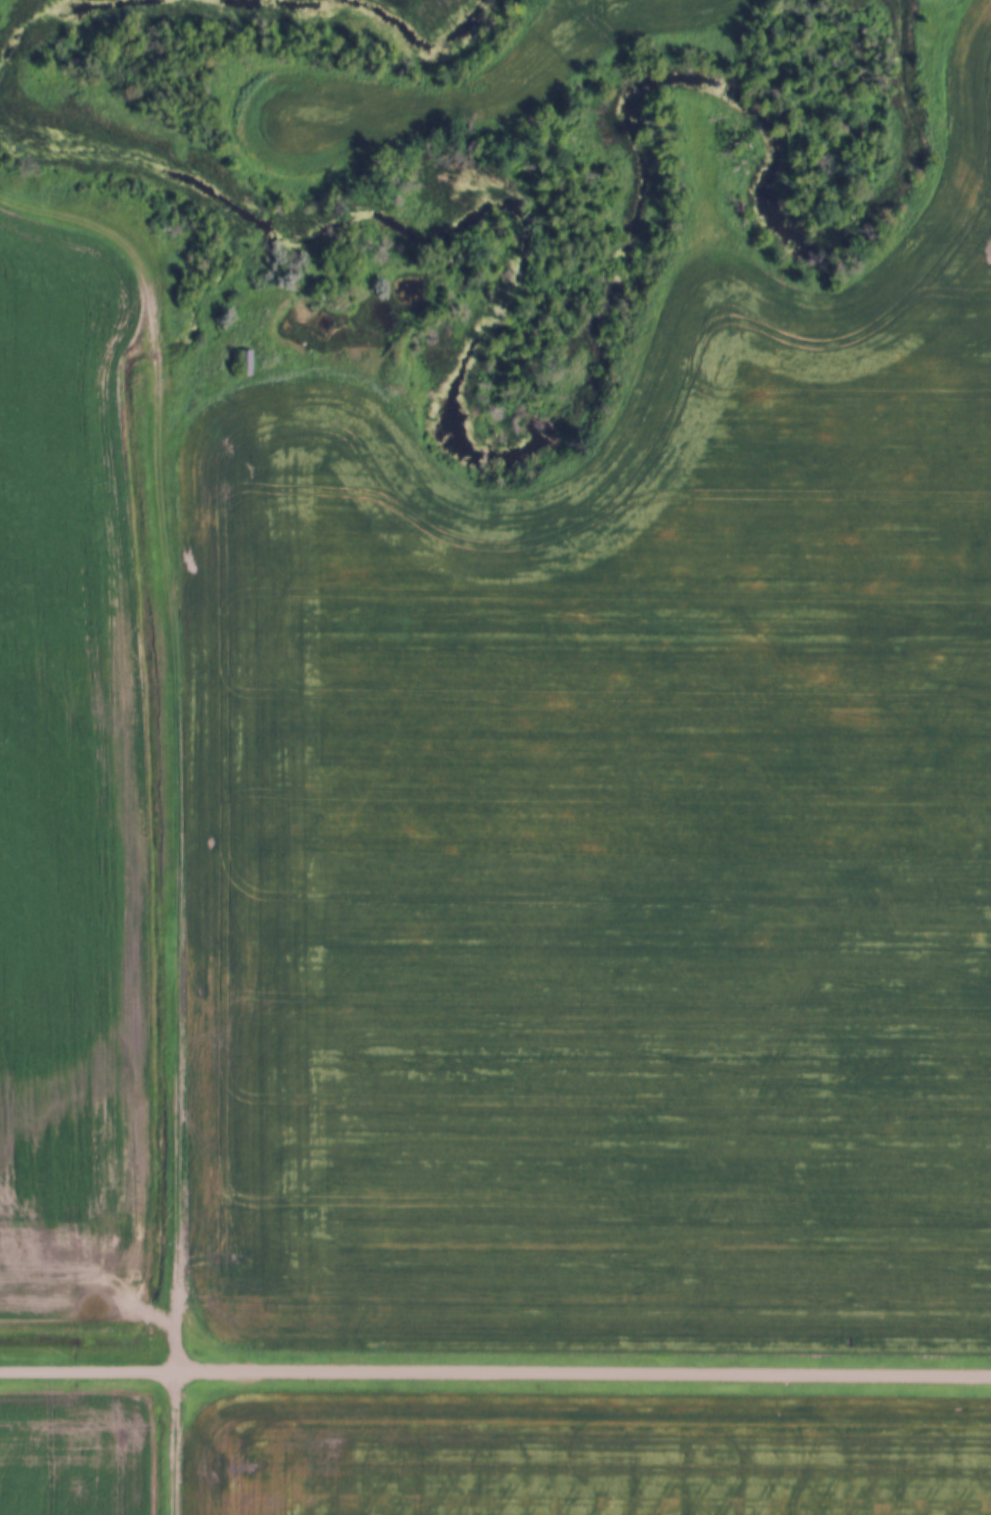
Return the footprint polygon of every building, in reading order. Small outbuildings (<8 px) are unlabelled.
[(250,375),(250,349),(239,349),(239,375),(250,375)]
